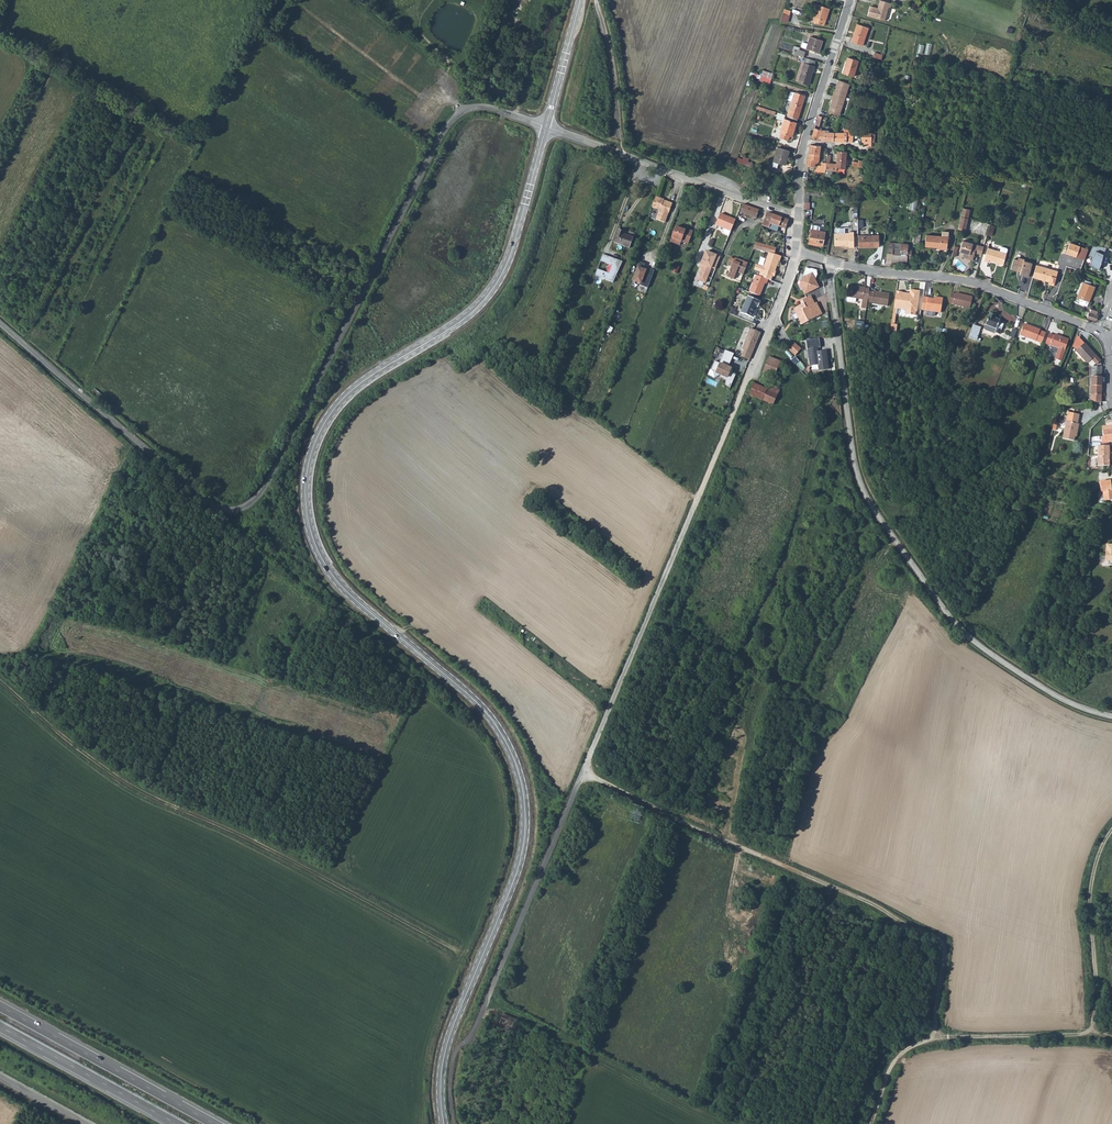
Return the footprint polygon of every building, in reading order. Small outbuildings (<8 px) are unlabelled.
[(813,2),(812,6),(816,8),(812,20),(823,24),(829,7),(813,2)] [(889,5),(877,2),(875,9),(868,7),(865,17),(883,22),(886,8),(888,8),(889,5)] [(782,14),(779,22),(781,22),(786,23),(789,17),(782,14)] [(856,26),(850,43),(861,47),(866,29),(856,26)] [(804,37),(802,44),(818,48),(822,36),(809,33),(808,38),(804,37)] [(794,44),(791,52),(800,54),(802,55),(804,50),(799,48),(798,48),(799,46),(794,44)] [(814,58),(803,55),(796,79),(806,82),(814,58)] [(847,56),(842,72),(853,75),(858,59),(847,56)] [(770,82),(774,72),(763,69),(762,75),(754,73),(753,77),(770,82)] [(834,91),(832,96),(845,100),(849,84),(839,80),(835,92),(834,91)] [(790,96),(785,114),(796,117),(803,93),(793,90),(790,96)] [(845,100),(832,96),(831,100),(832,100),(828,112),(840,115),(845,100)] [(755,105),(754,108),(774,114),(775,111),(755,105)] [(782,118),(778,131),(779,132),(778,137),(790,140),(794,121),(782,118)] [(813,134),(812,138),(828,141),(834,142),(834,133),(825,132),(825,131),(814,129),(813,134)] [(834,133),(834,142),(839,142),(854,143),(854,134),(855,130),(845,130),(845,133),(834,133)] [(863,135),(863,143),(872,144),(873,136),(863,135)] [(807,154),(807,159),(809,159),(808,166),(814,167),(816,160),(819,161),(821,147),(811,146),(810,155),(807,154)] [(773,161),(775,162),(779,163),(784,165),(788,151),(776,148),(773,161)] [(826,163),(825,169),(828,170),(836,171),(837,167),(846,168),(848,152),(839,151),(838,151),(836,164),(826,163)] [(738,157),(737,161),(751,167),(753,163),(738,157)] [(822,169),(825,169),(826,163),(823,163),(822,167),(819,166),(816,171),(822,172),(822,169)] [(758,164),(757,169),(766,172),(768,166),(758,164)] [(810,195),(825,198),(826,191),(805,189),(805,194),(805,209),(809,210),(810,202),(809,202),(810,195)] [(656,196),(652,207),(659,210),(656,220),(664,223),(668,213),(672,203),(663,200),(663,199),(656,196)] [(911,196),(910,209),(917,209),(919,197),(911,196)] [(738,212),(756,218),(760,210),(742,204),(739,210),(738,212)] [(970,210),(963,208),(961,216),(968,218),(970,210)] [(716,225),(731,231),(735,219),(720,213),(716,225)] [(767,213),(763,225),(770,227),(772,223),(786,228),(789,220),(767,213)] [(859,218),(859,226),(870,227),(870,219),(859,218)] [(811,224),(808,244),(823,246),(826,232),(819,230),(820,227),(819,226),(811,224)] [(675,226),(671,237),(680,241),(687,243),(692,231),(684,228),(684,230),(675,226)] [(618,229),(614,241),(629,247),(633,237),(623,233),(624,231),(618,229)] [(925,246),(947,249),(948,237),(948,232),(942,231),(942,236),(926,235),(925,246)] [(849,248),(854,247),(854,232),(849,232),(849,233),(835,233),(835,246),(845,245),(845,246),(849,246),(849,248)] [(859,247),(879,247),(879,235),(858,236),(859,247)] [(977,254),(980,246),(963,241),(959,252),(964,253),(963,257),(973,260),(975,253),(977,254)] [(1069,241),(1065,252),(1077,256),(1081,245),(1069,241)] [(777,247),(756,242),(754,248),(762,250),(769,252),(770,252),(775,254),(777,247)] [(893,243),(888,243),(887,260),(907,261),(907,258),(911,258),(911,251),(908,250),(908,245),(901,244),(901,249),(893,249),(893,243)] [(1084,259),(1088,248),(1081,245),(1077,256),(1084,259)] [(1104,250),(1093,247),(1088,258),(1092,259),(1090,266),(1100,270),(1101,263),(1099,262),(1104,250)] [(988,248),(984,261),(988,262),(989,260),(1003,264),(1007,253),(1000,251),(988,248)] [(712,267),(716,269),(721,255),(706,250),(699,267),(702,268),(698,279),(706,283),(712,267)] [(775,254),(770,252),(763,266),(761,266),(759,271),(773,277),(775,272),(774,271),(779,261),(780,262),(782,257),(775,254)] [(600,261),(606,263),(609,256),(603,254),(600,261)] [(609,273),(597,269),(595,275),(613,281),(623,260),(609,256),(606,263),(612,265),(609,273)] [(1028,277),(1032,263),(1024,261),(1024,259),(1019,258),(1018,260),(1014,259),(1011,269),(1020,272),(1020,275),(1028,277)] [(737,274),(743,276),(744,273),(748,264),(741,261),(740,263),(738,262),(737,264),(734,263),(735,261),(730,259),(727,267),(731,269),(727,278),(734,281),(737,274)] [(645,264),(640,262),(633,281),(640,284),(639,286),(647,288),(654,270),(649,269),(646,275),(644,274),(645,271),(643,270),(645,264)] [(1036,265),(1033,277),(1049,282),(1049,284),(1054,286),(1058,271),(1036,265)] [(810,271),(806,269),(804,276),(805,279),(802,280),(801,282),(805,289),(802,290),(805,296),(818,289),(814,281),(813,281),(812,279),(813,278),(811,275),(810,275),(809,273),(810,271)] [(811,271),(810,271),(809,273),(810,275),(811,275),(813,278),(812,279),(813,281),(814,281),(817,277),(816,273),(811,271)] [(1089,302),(1095,287),(1083,282),(1077,297),(1081,299),(1079,303),(1087,306),(1088,302),(1089,302)] [(860,307),(865,307),(866,301),(867,290),(868,288),(863,287),(863,286),(846,284),(845,296),(846,296),(845,300),(854,301),(854,297),(861,298),(860,307)] [(901,291),(895,290),(893,307),(895,307),(905,308),(905,313),(914,314),(914,309),(916,309),(918,289),(909,288),(909,292),(908,294),(900,293),(901,291)] [(867,290),(866,301),(870,301),(870,302),(886,305),(888,293),(887,292),(872,290),(872,291),(867,290)] [(951,295),(949,305),(952,305),(952,306),(968,309),(970,297),(954,295),(951,295)] [(923,297),(921,310),(925,311),(925,315),(926,316),(932,317),(934,316),(934,312),(941,313),(943,299),(934,297),(934,300),(927,299),(928,298),(923,297)] [(743,298),(736,315),(746,320),(751,309),(752,309),(755,303),(743,298)] [(811,307),(808,299),(800,303),(802,306),(791,310),(799,326),(818,317),(813,306),(811,307)] [(1097,315),(1098,312),(1091,309),(1090,312),(1089,312),(1087,318),(1096,321),(1098,315),(1097,315)] [(995,315),(990,313),(986,324),(1002,329),(1005,323),(1000,321),(1001,320),(994,318),(995,315)] [(973,325),(971,331),(980,334),(982,326),(973,324),(973,325)] [(1000,333),(1002,329),(986,324),(985,328),(985,330),(994,333),(996,332),(1000,333)] [(1027,324),(1023,335),(1042,343),(1046,333),(1042,331),(1042,330),(1027,324)] [(745,339),(756,344),(761,333),(749,329),(745,339)] [(1065,363),(1073,341),(1057,335),(1057,336),(1051,334),(1048,343),(1053,345),(1060,354),(1062,355),(1060,361),(1065,363)] [(819,338),(806,340),(807,349),(808,349),(810,366),(818,365),(819,370),(829,369),(826,351),(817,352),(817,348),(820,347),(819,338)] [(749,360),(756,344),(745,339),(741,350),(742,350),(739,357),(749,360)] [(1086,342),(1078,350),(1090,362),(1094,358),(1099,363),(1103,359),(1086,342)] [(793,343),(790,346),(797,352),(800,349),(793,343)] [(790,346),(788,349),(794,355),(797,352),(790,346)] [(731,351),(725,349),(722,358),(731,361),(734,353),(731,351)] [(781,370),(777,369),(780,361),(769,357),(763,372),(764,372),(762,377),(771,381),(773,376),(774,377),(776,372),(779,373),(781,370)] [(722,358),(720,363),(728,366),(731,361),(722,358)] [(732,368),(728,366),(720,363),(715,361),(712,369),(717,371),(717,372),(722,374),(721,376),(727,378),(726,384),(731,386),(736,374),(733,373),(731,372),(732,368)] [(1057,374),(1059,367),(1052,364),(1049,371),(1057,374)] [(1094,366),(1093,376),(1102,377),(1102,366),(1094,366)] [(1093,376),(1092,405),(1097,405),(1098,405),(1102,405),(1102,377),(1093,376)] [(780,389),(769,384),(767,389),(760,386),(754,383),(749,394),(773,404),(780,389)] [(1072,445),(1073,440),(1075,425),(1076,422),(1069,421),(1069,417),(1065,416),(1064,420),(1061,443),(1072,445)] [(1102,442),(1109,441),(1111,441),(1111,419),(1106,419),(1107,425),(1103,426),(1104,436),(1102,436),(1102,442)] [(1098,445),(1099,456),(1111,455),(1111,445),(1098,445)] [(1111,455),(1099,456),(1098,456),(1098,466),(1110,465),(1110,460),(1111,460),(1111,455)] [(1102,489),(1104,489),(1105,497),(1105,498),(1105,499),(1111,498),(1111,483),(1111,479),(1101,480),(1102,489)] [(513,1027),(516,1019),(503,1014),(500,1022),(513,1027)]
